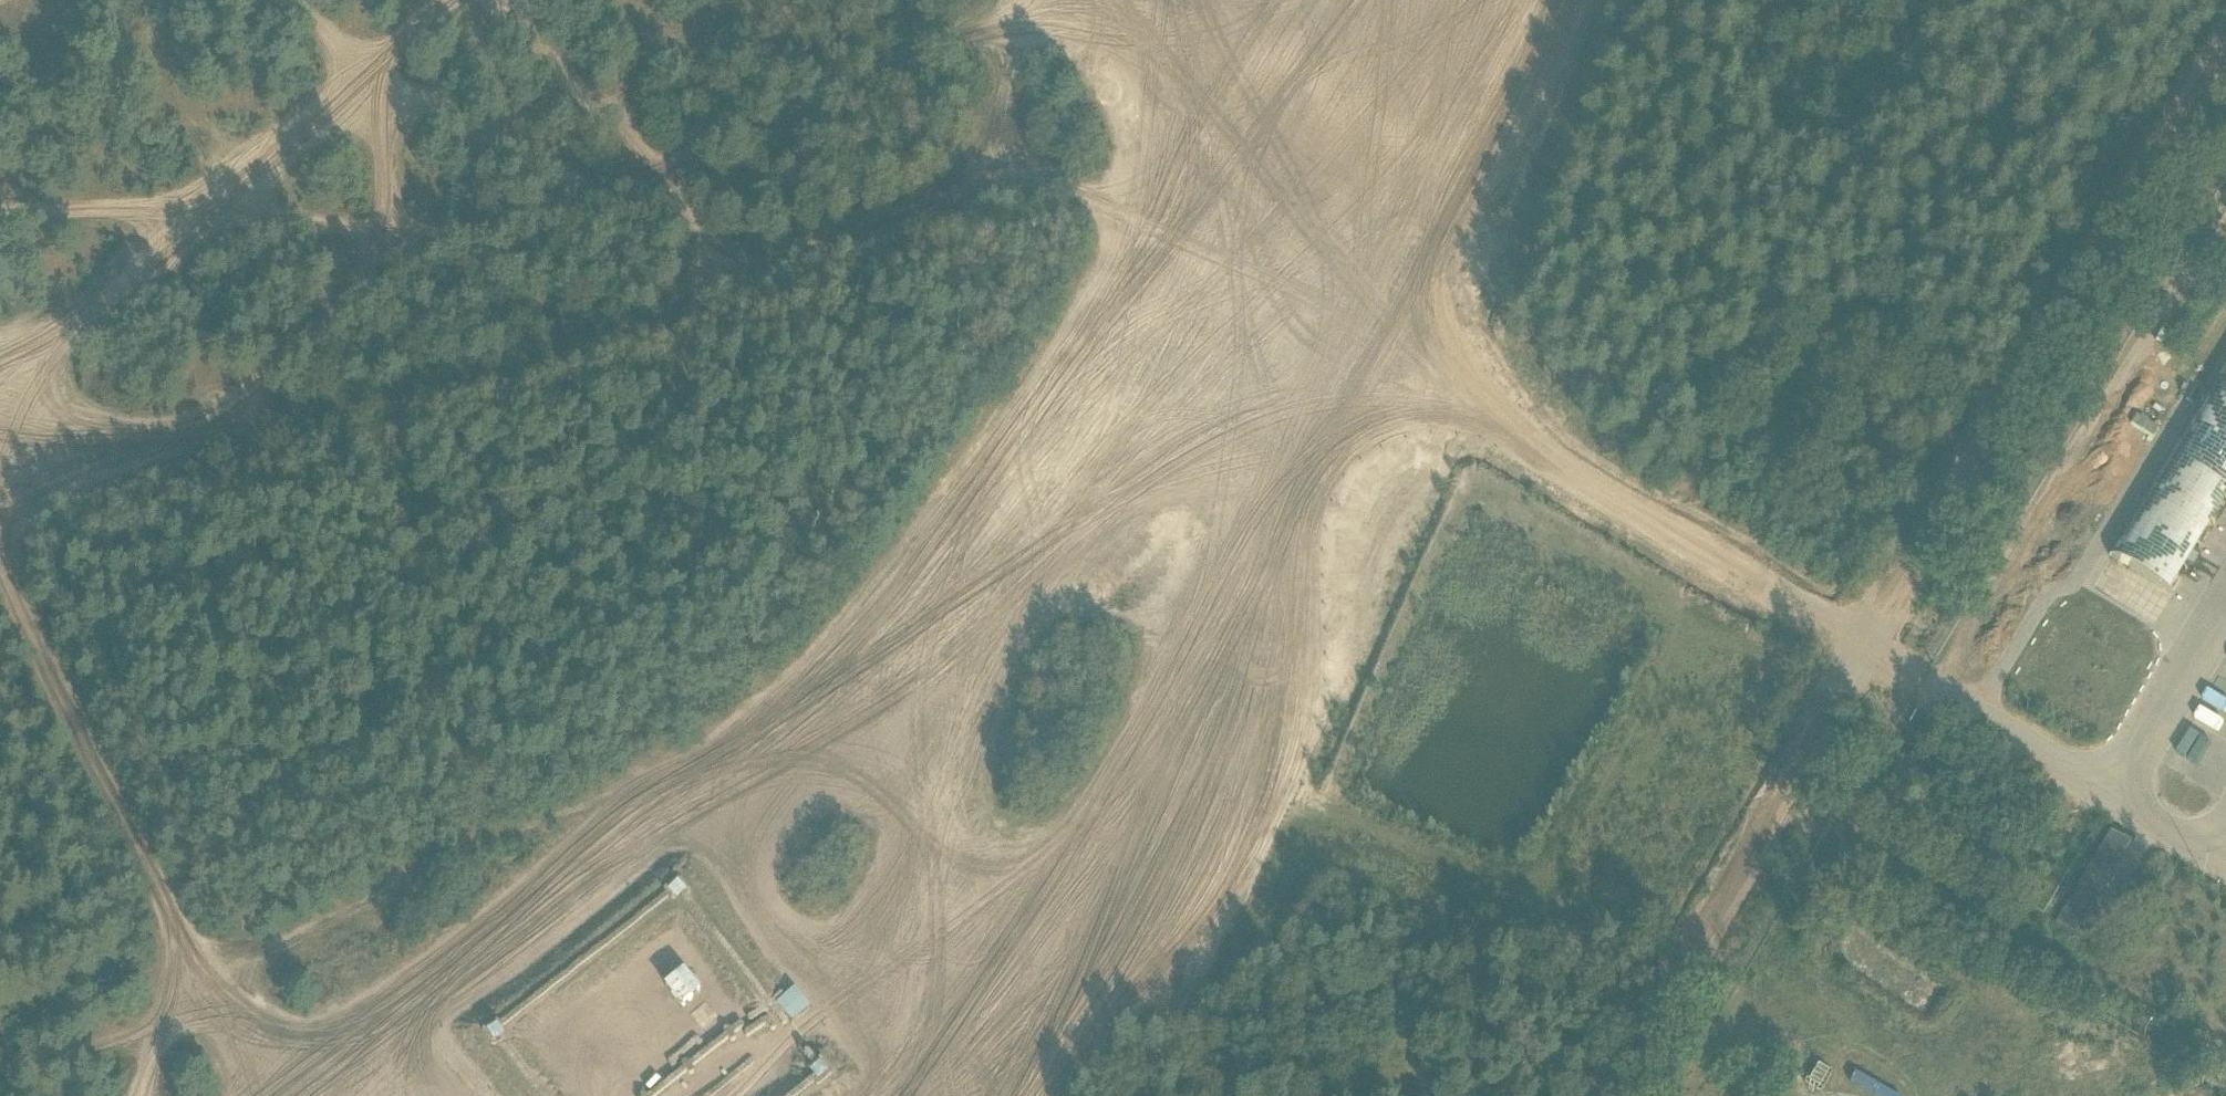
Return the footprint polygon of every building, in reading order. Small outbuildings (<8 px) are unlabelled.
[(2109,556),(2173,595),(2225,507),(2225,364),(2109,556)] [(2056,925),(2076,937),(2131,844),(2111,832),(2056,925)] [(688,966),(666,985),(686,1007),(708,988),(688,966)] [(794,1022),(815,1006),(799,985),(778,1001),(794,1022)]
